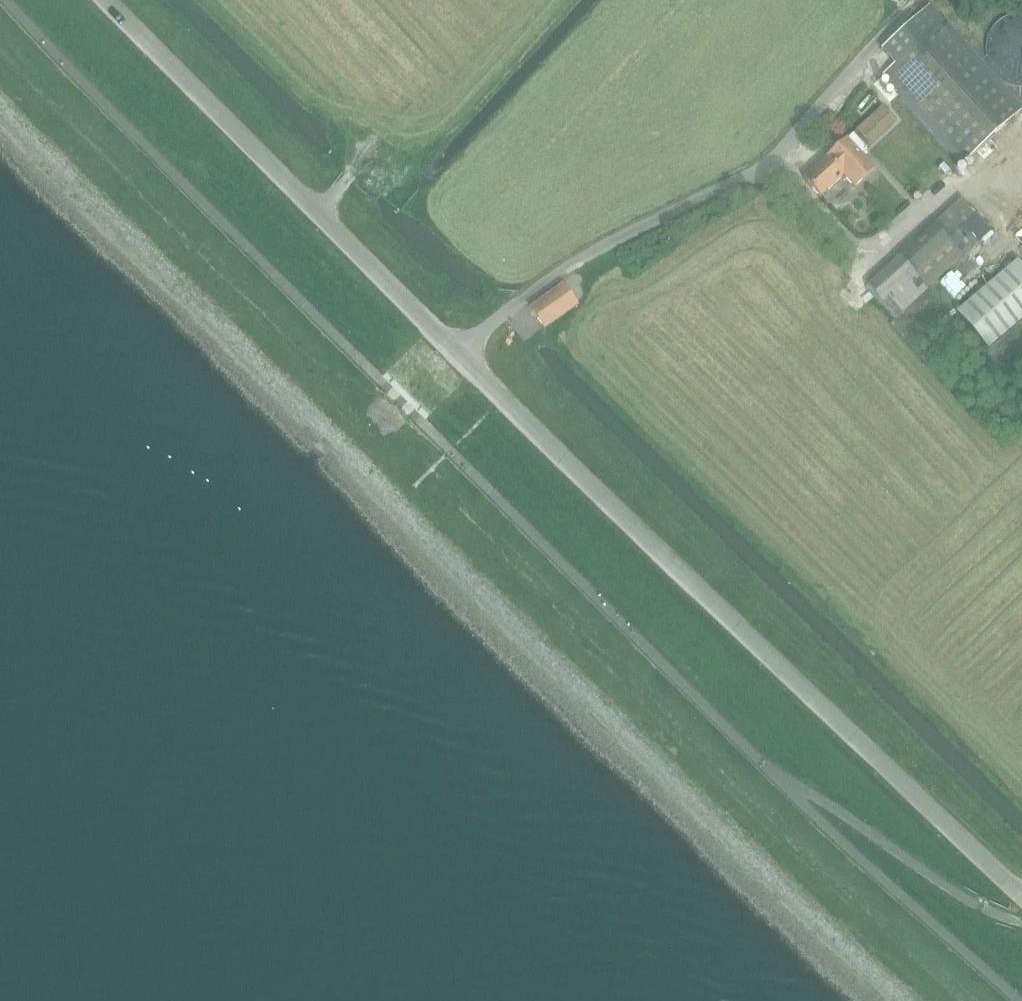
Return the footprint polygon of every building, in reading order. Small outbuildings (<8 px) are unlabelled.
[(937,1),(879,56),(970,158),(1021,111),(1021,95),(937,1)] [(1018,14),(1012,18),(1006,22),(1001,28),(999,34),(997,41),(997,46),(998,54),(1000,59),(1003,64),(1007,69),(1012,73),(1018,76),(1021,77),(1021,14),(1018,14)] [(827,157),(818,166),(803,179),(820,197),(834,184),(843,176),(854,188),(875,169),(861,155),(868,149),(903,115),(888,99),(854,133),(827,158),(827,157)] [(971,192),(891,265),(877,278),(906,311),(921,297),(1001,224),(971,192)] [(999,346),(1021,326),(1021,263),(967,310),(999,346)] [(530,308),(544,328),(577,305),(563,285),(530,308)]
